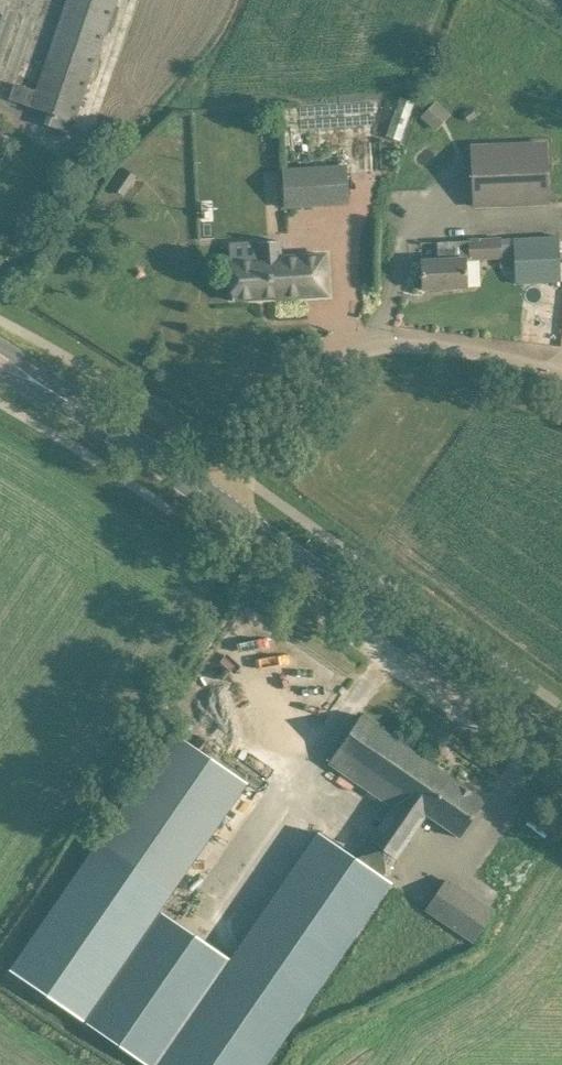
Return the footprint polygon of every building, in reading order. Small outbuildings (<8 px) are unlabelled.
[(10,100),(11,100),(31,107),(48,113),(44,123),(70,132),(74,122),(115,0),(68,0),(36,91),(15,84),(10,100)] [(420,117),(435,132),(451,115),(436,100),(420,117)] [(469,145),(471,204),(546,201),(544,142),(469,145)] [(284,208),(349,204),(346,166),(282,170),(284,208)] [(560,263),(559,259),(558,235),(500,239),(469,241),(437,243),(438,260),(421,261),(423,290),(467,287),(466,259),(470,259),(500,258),(501,267),(515,266),(516,284),(561,281),(560,263)] [(328,294),(325,254),(281,257),(280,240),(257,242),(258,258),(230,260),(233,300),(328,294)] [(361,716),(348,734),(328,763),(393,808),(359,858),(385,876),(427,815),(460,838),(473,819),(485,801),(361,716)] [(10,970),(148,1064),(158,1064),(230,960),(158,911),(246,783),(173,733),(10,970)] [(158,1064),(266,1064),(391,883),(318,833),(230,960),(158,1064)] [(427,911),(473,941),(493,910),(448,880),(427,911)]
